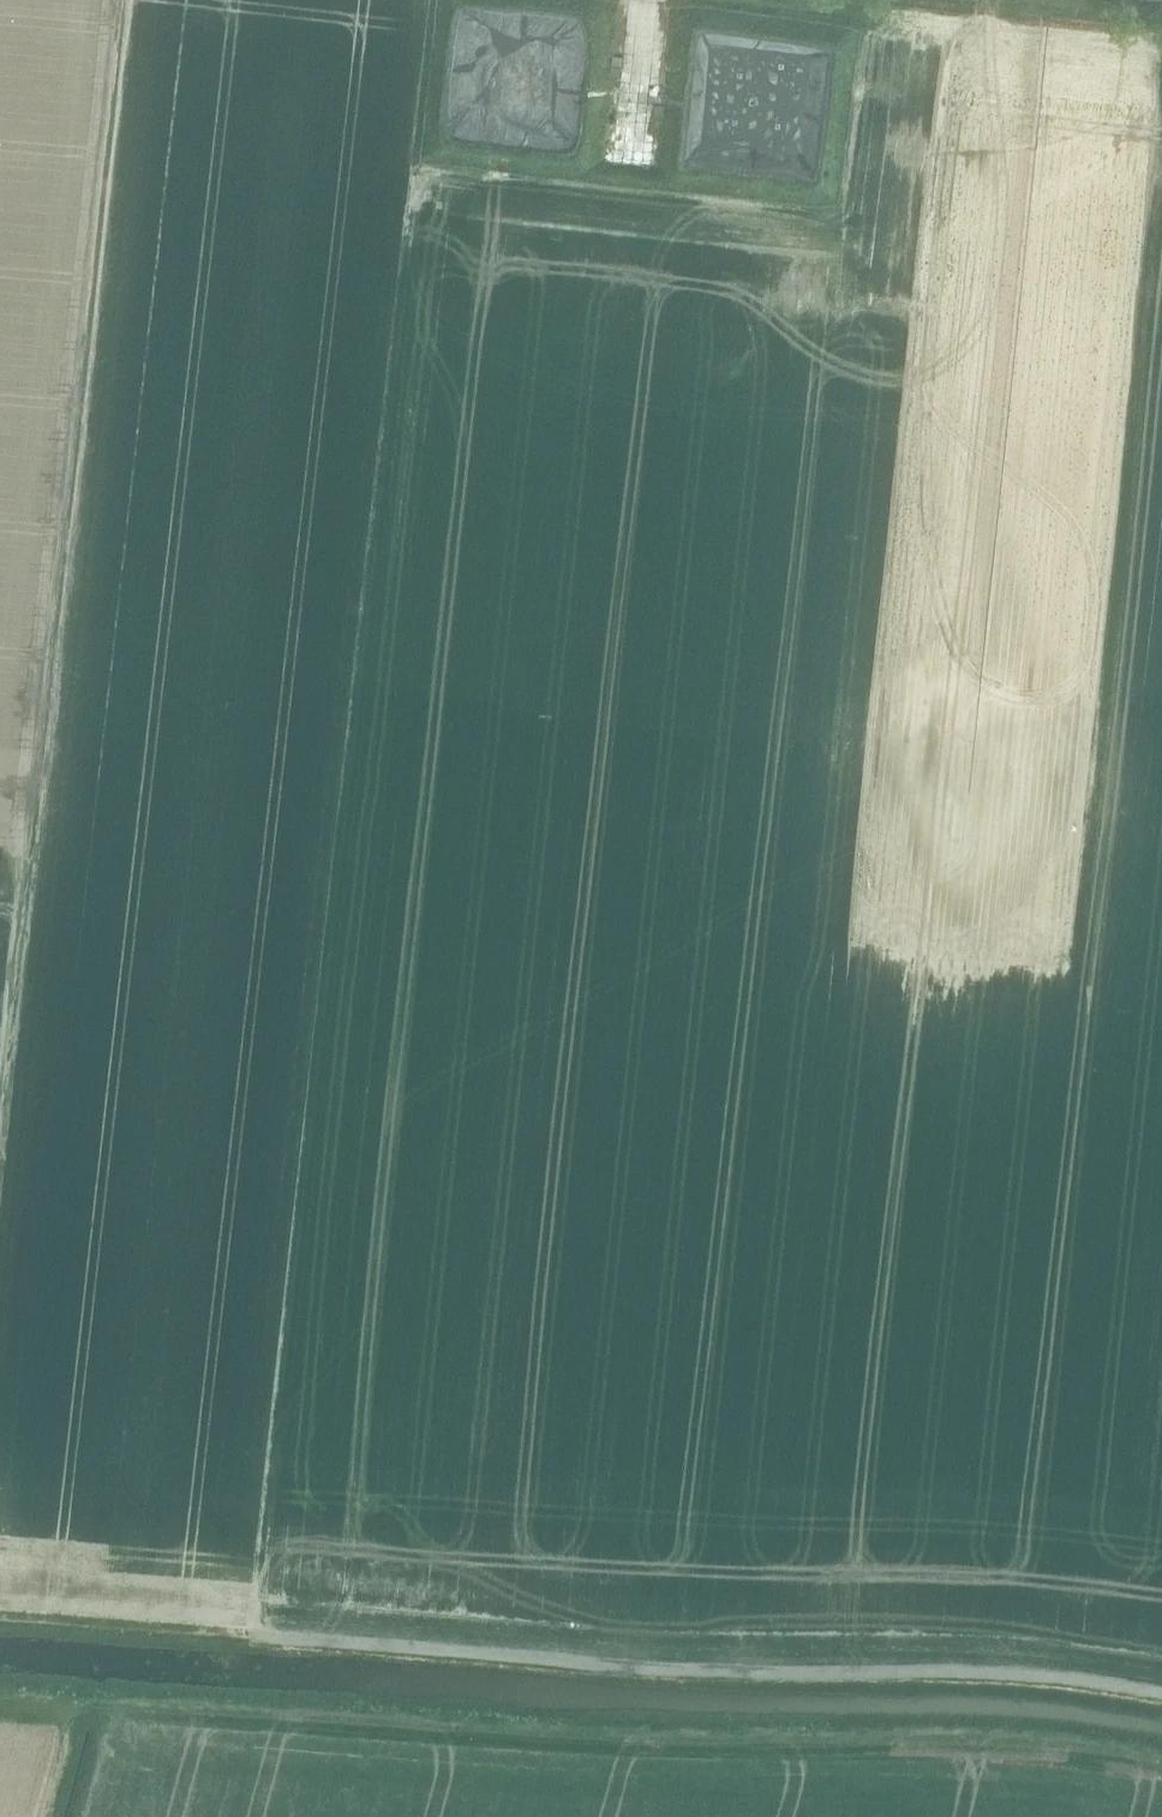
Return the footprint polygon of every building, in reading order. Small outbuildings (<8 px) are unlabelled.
[(744,113),(740,130),(777,137),(781,121),(744,113)]
